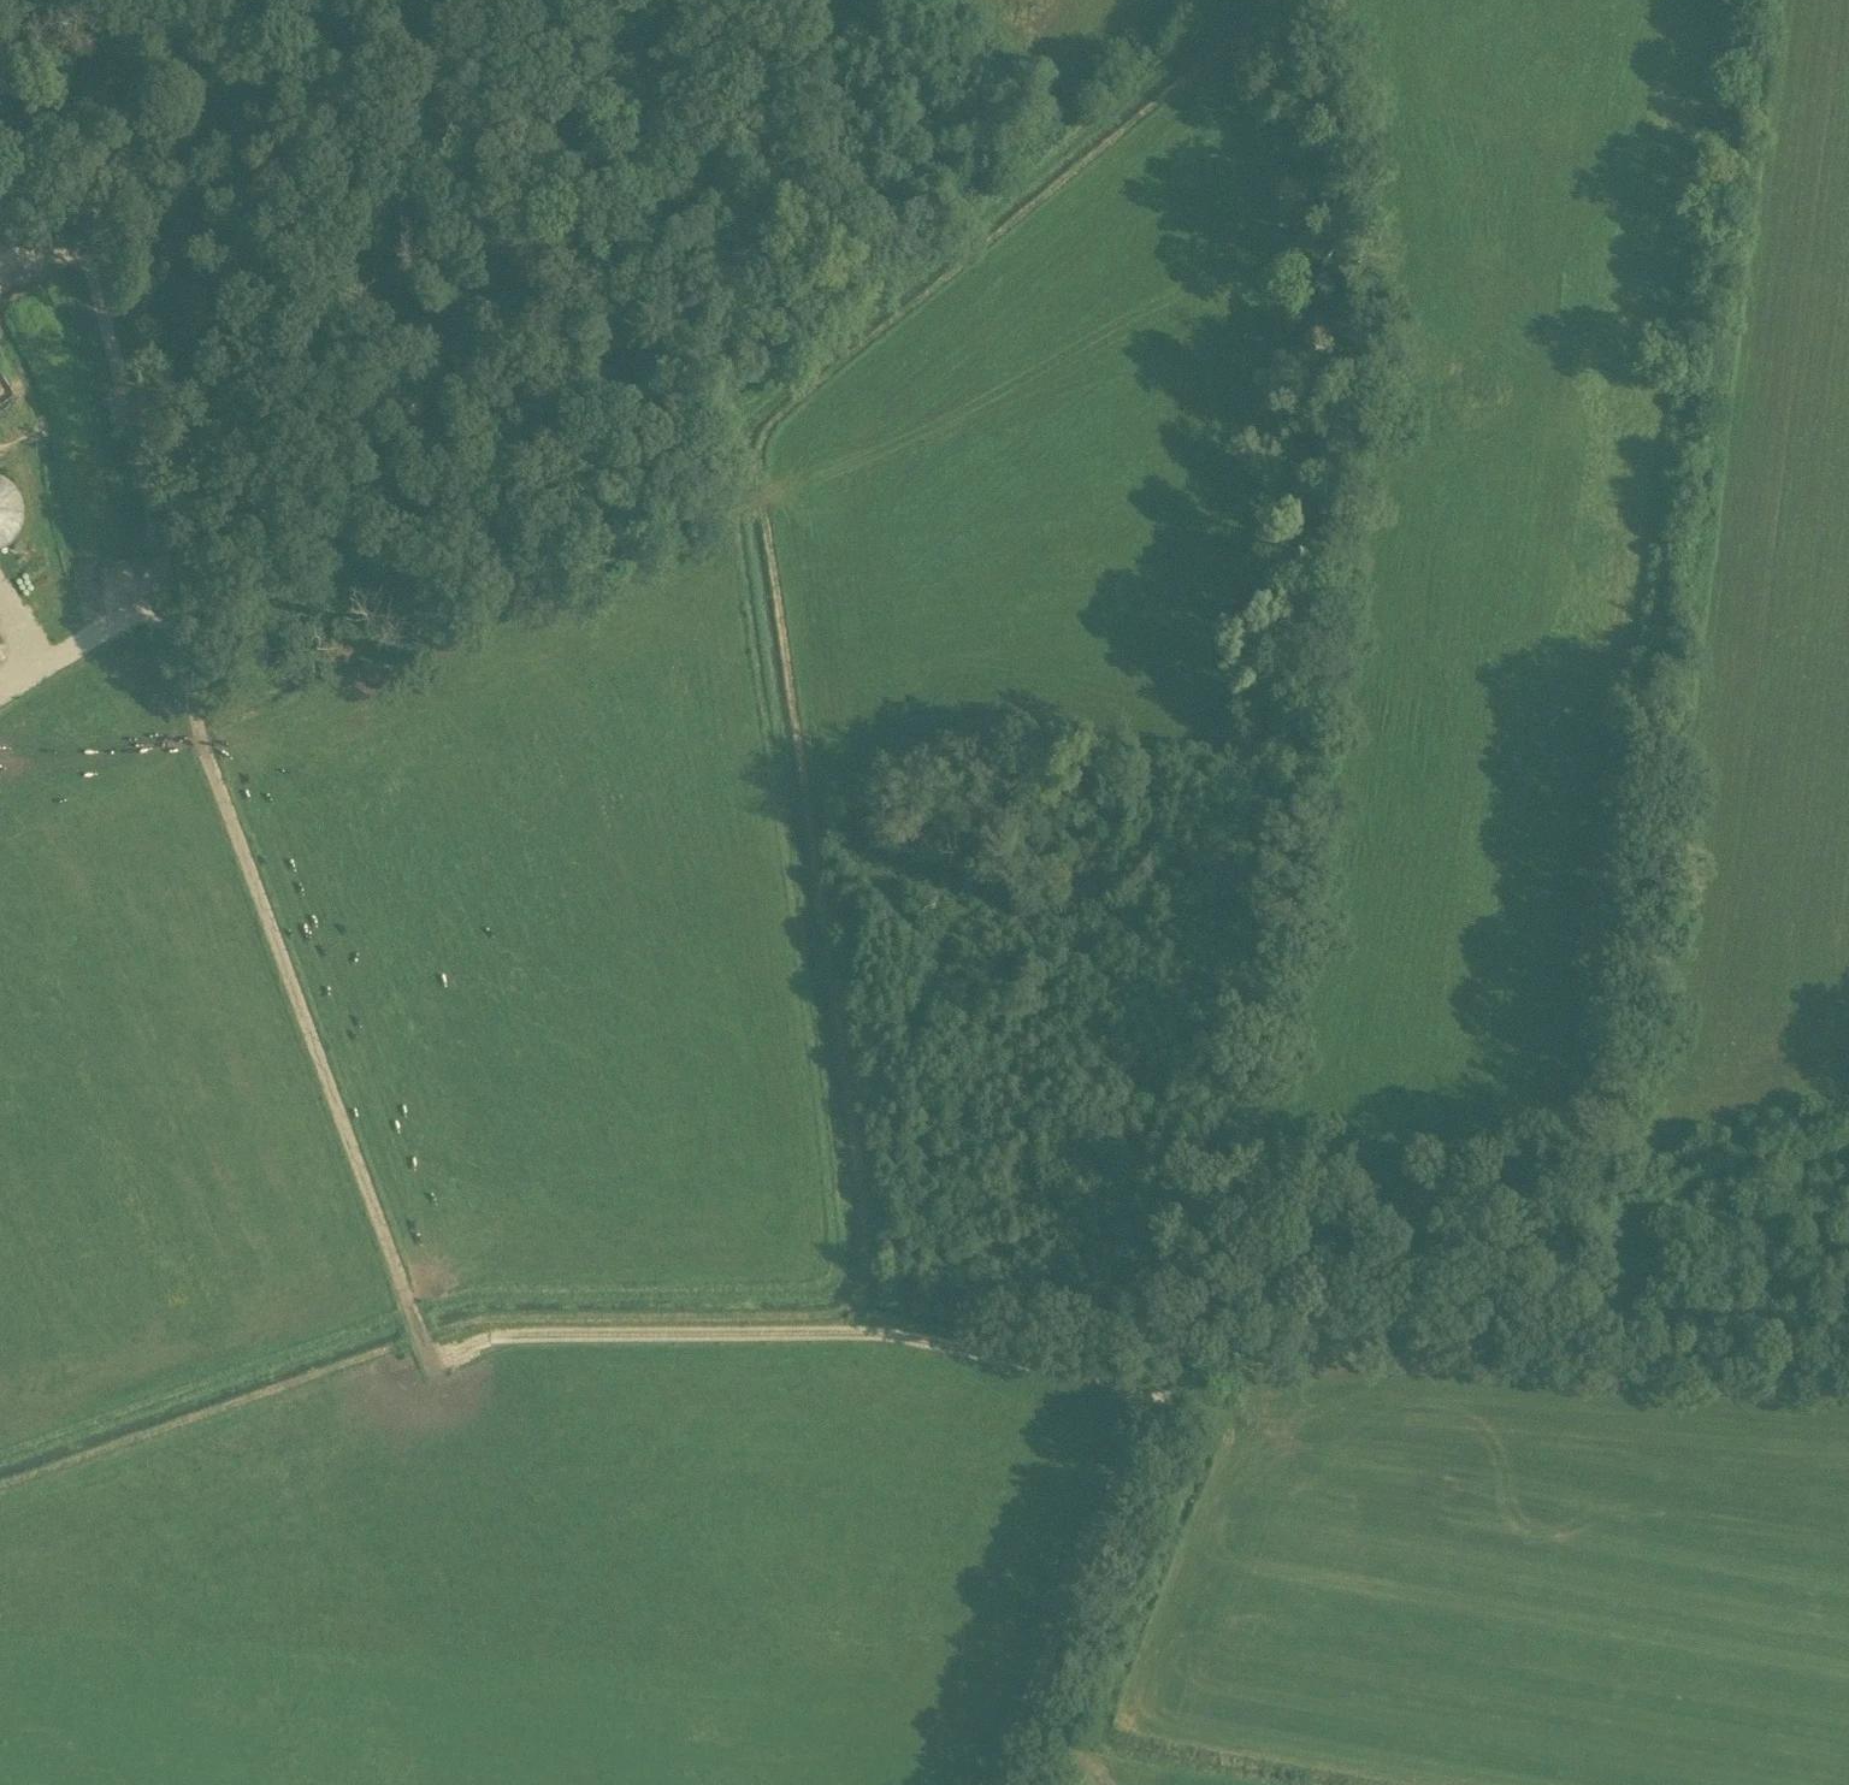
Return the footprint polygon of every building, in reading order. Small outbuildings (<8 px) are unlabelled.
[(3,550),(7,548),(10,546),(13,543),(15,541),(17,539),(19,536),(20,533),(22,530),(24,526),(24,522),(25,518),(25,513),(25,511),(24,507),(23,503),(22,499),(21,496),(18,493),(17,491),(15,488),(13,486),(11,485),(8,482),(4,480),(1,478),(0,478),(0,551),(3,550)]
